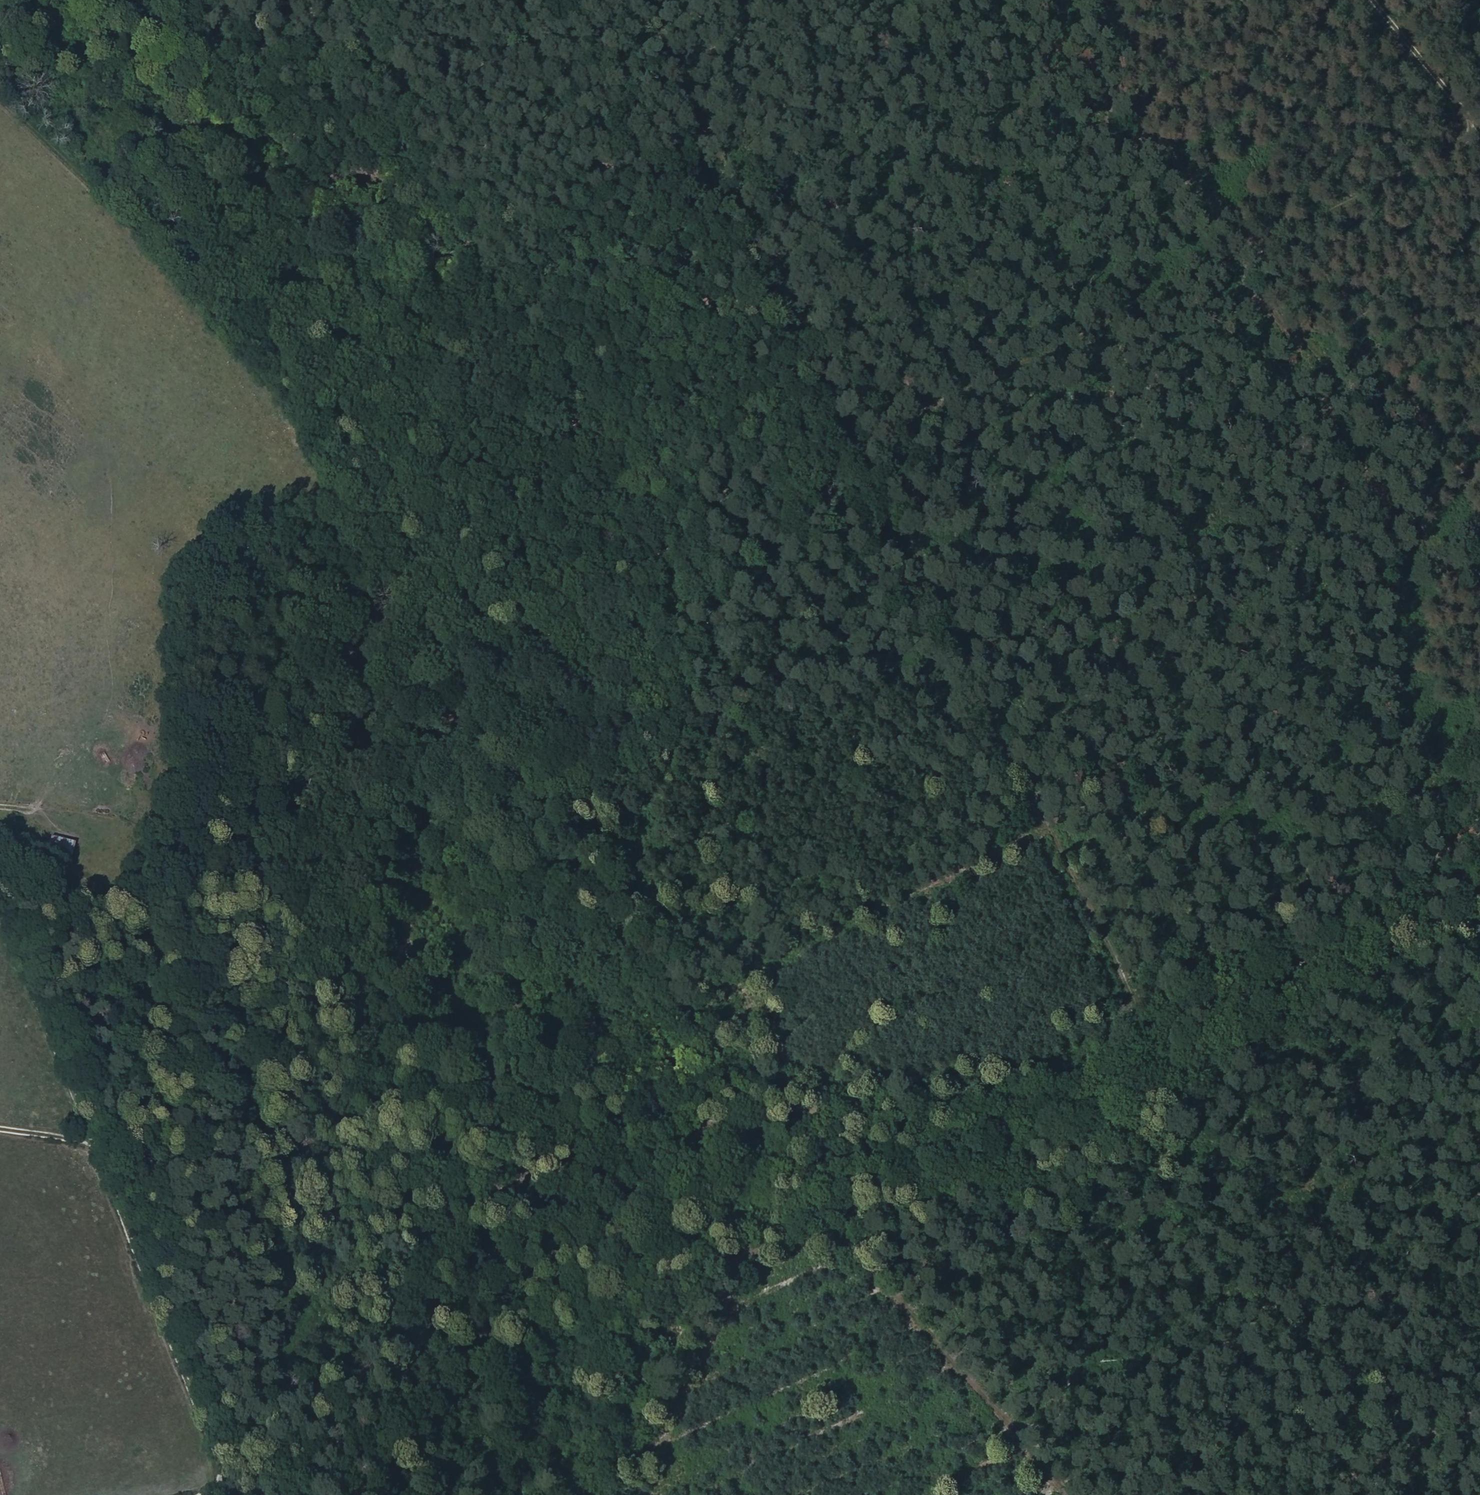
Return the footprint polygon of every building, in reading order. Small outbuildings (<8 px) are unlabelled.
[(48,853),(73,857),(76,841),(51,837),(48,853)]
